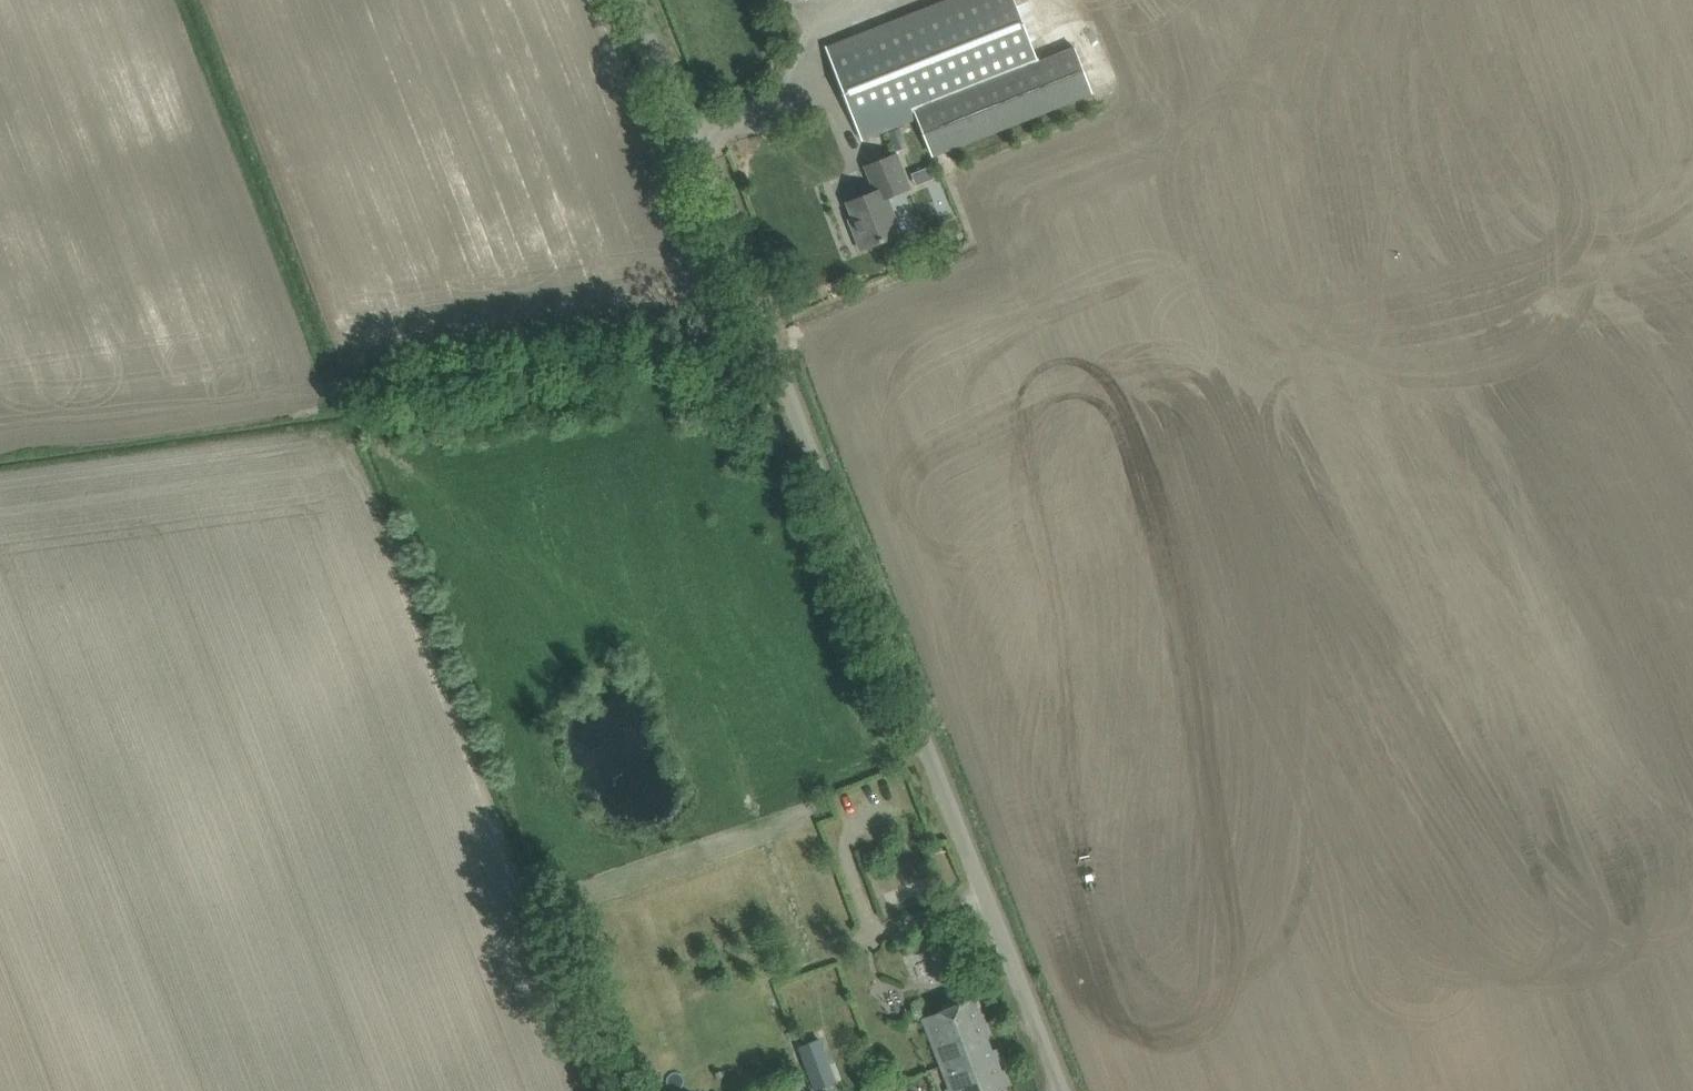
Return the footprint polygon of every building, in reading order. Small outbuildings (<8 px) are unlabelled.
[(862,139),(917,118),(932,157),(1093,94),(1074,46),(1038,60),(1015,0),(948,0),(827,47),(862,139)] [(899,126),(887,131),(895,151),(907,146),(899,126)] [(896,154),(887,158),(866,166),(876,191),(848,203),(854,218),(850,220),(862,250),(902,234),(888,198),(910,189),(896,154)] [(955,944),(941,950),(952,978),(966,973),(955,944)] [(923,1018),(947,1080),(1001,1059),(997,1048),(992,1050),(987,1037),(992,1035),(977,997),(923,1018)] [(798,1055),(806,1077),(827,1068),(818,1046),(810,1049),(808,1043),(799,1047),(801,1053),(798,1055)] [(947,1080),(951,1090),(950,1090),(1007,1090),(1005,1087),(1011,1084),(1001,1059),(947,1080)]
